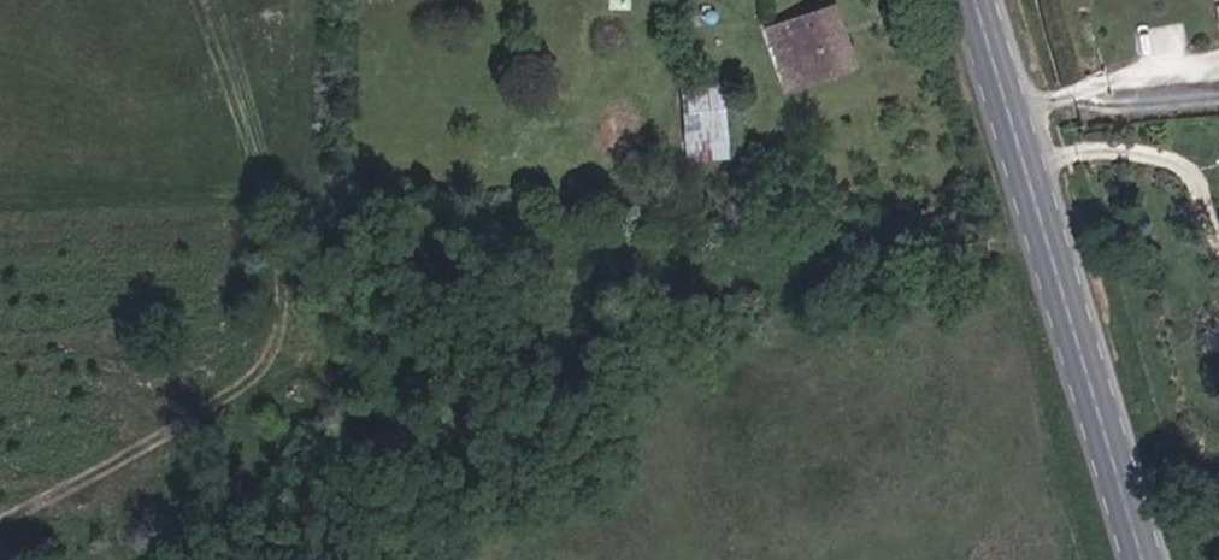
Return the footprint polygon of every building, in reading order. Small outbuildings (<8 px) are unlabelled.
[(825,0),(781,0),(780,54),(824,53),(825,0)] [(685,159),(728,159),(729,82),(685,81),(685,159)]
